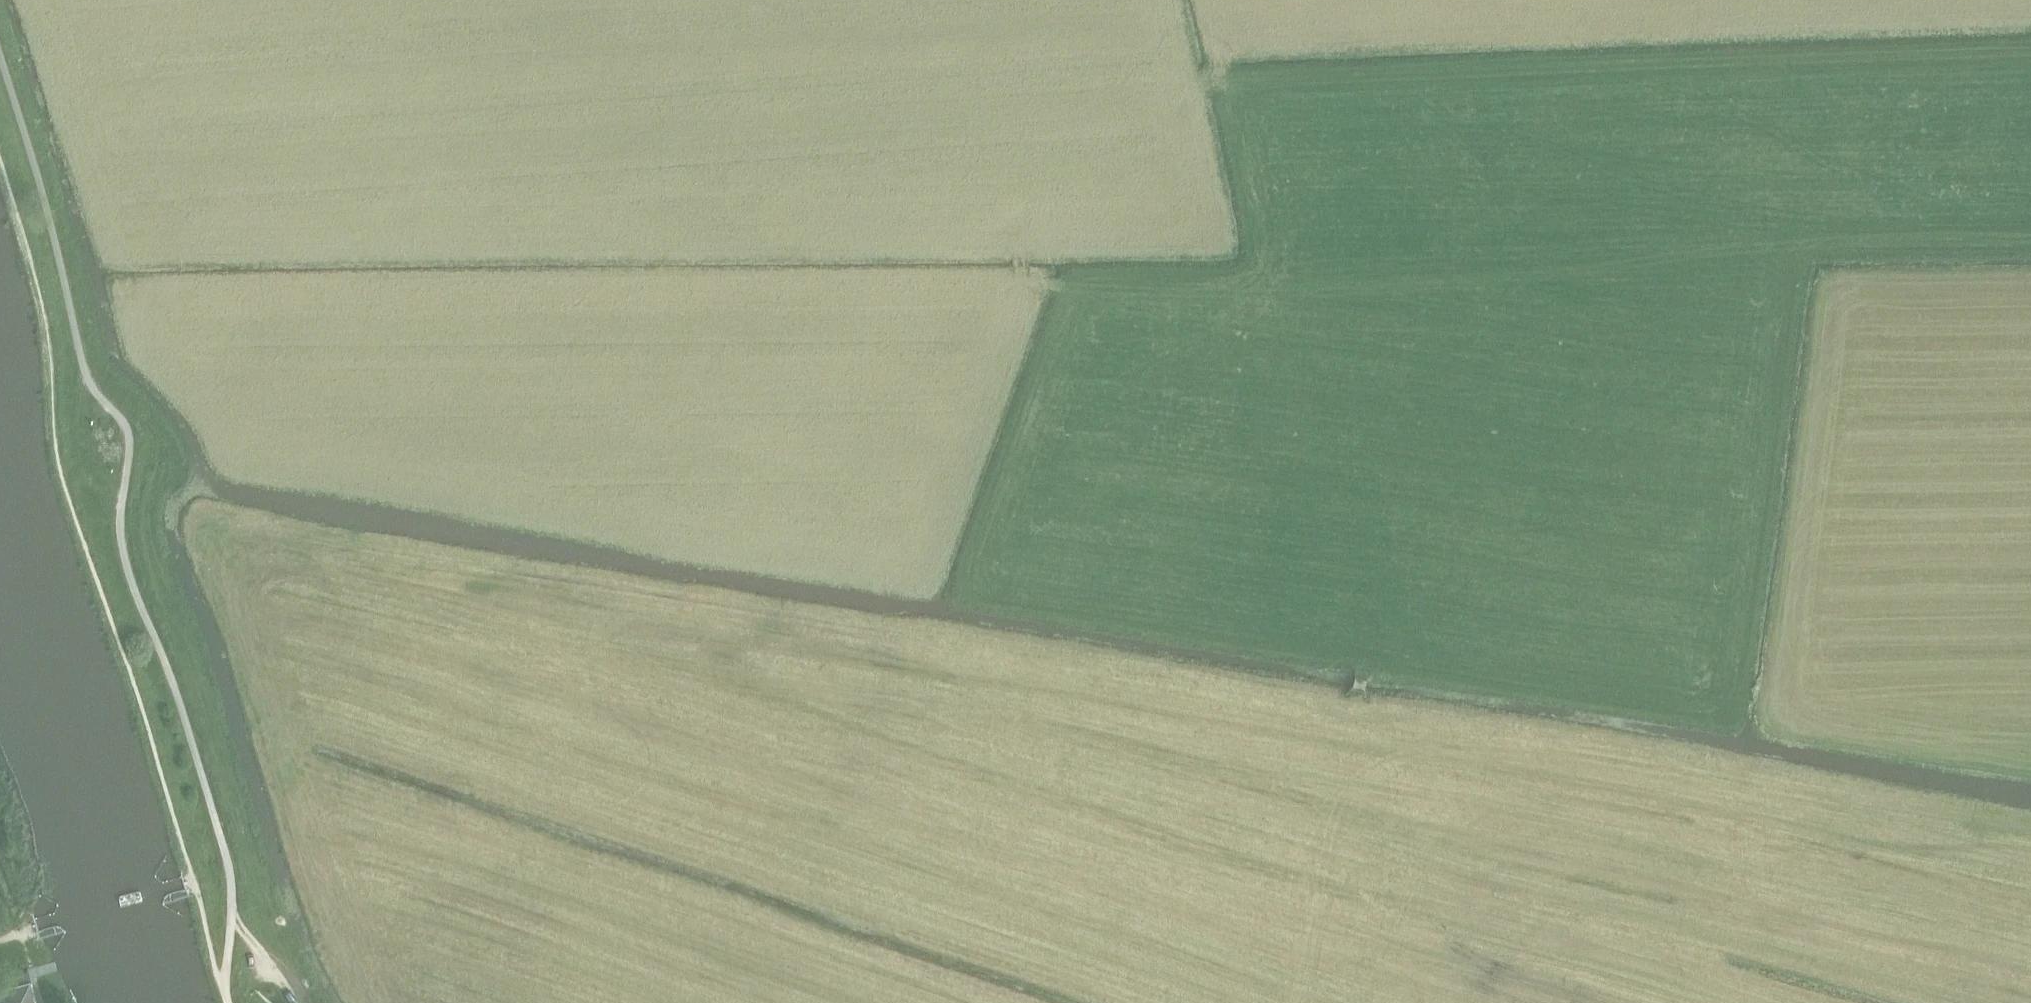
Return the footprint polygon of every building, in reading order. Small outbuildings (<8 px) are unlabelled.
[(31,976),(28,968),(9,973),(10,974),(5,975),(7,983),(0,984),(0,1002),(37,1002),(31,976)]
